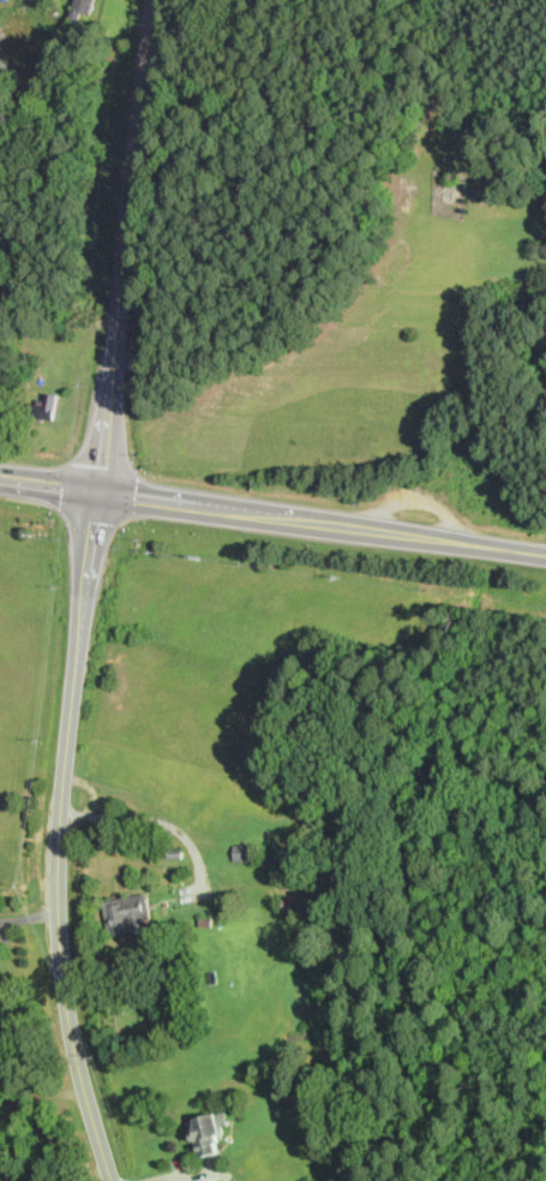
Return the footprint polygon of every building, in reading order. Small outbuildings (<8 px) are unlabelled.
[(72,25),(90,31),(100,0),(80,0),(72,25)] [(31,402),(30,416),(55,419),(59,395),(47,393),(44,405),(31,402)] [(260,845),(260,860),(236,861),(235,845),(260,845)] [(102,900),(144,891),(146,909),(143,917),(140,917),(142,919),(145,918),(148,927),(109,935),(102,900)] [(214,918),(212,926),(202,925),(202,917),(214,918)] [(192,1117),(227,1108),(230,1125),(223,1126),(224,1132),(217,1133),(218,1140),(216,1140),(218,1150),(210,1152),(200,1155),(199,1147),(196,1147),(194,1144),(197,1143),(196,1138),(191,1140),(187,1131),(192,1129),(190,1120),(193,1119),(192,1117)]
